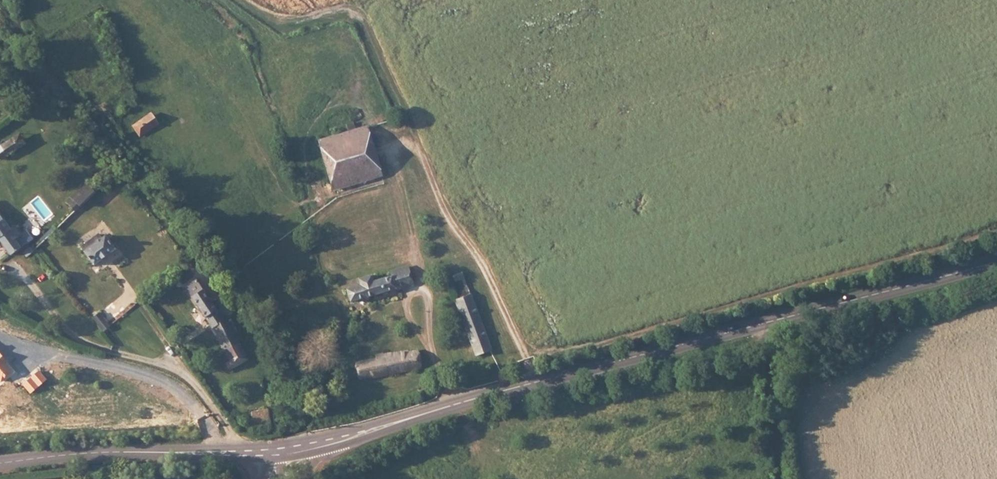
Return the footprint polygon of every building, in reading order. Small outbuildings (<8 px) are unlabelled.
[(152,113),(134,125),(143,137),(160,124),(152,113)] [(326,156),(373,139),(369,128),(322,144),(326,156)] [(21,135),(14,140),(20,148),(27,144),(21,135)] [(387,176),(373,139),(326,156),(339,193),(387,176)] [(14,140),(0,149),(0,158),(2,161),(20,148),(14,140)] [(90,199),(104,186),(98,179),(88,189),(86,185),(82,190),(90,199)] [(85,205),(90,199),(82,190),(76,195),(85,205)] [(70,202),(78,211),(85,205),(76,195),(70,202)] [(11,256),(21,249),(8,231),(10,229),(4,220),(0,222),(0,241),(11,256)] [(14,226),(10,229),(8,231),(21,249),(29,244),(21,232),(19,233),(14,226)] [(118,251),(108,238),(86,256),(96,269),(118,251)] [(31,248),(24,254),(27,257),(34,252),(31,248)] [(345,287),(350,301),(406,283),(402,269),(372,278),(371,273),(358,277),(360,282),(345,287)] [(208,320),(220,312),(216,305),(218,303),(215,299),(218,296),(214,289),(208,294),(199,280),(187,289),(208,320)] [(488,348),(469,291),(458,295),(459,297),(456,299),(474,353),(488,348)] [(229,325),(231,324),(223,311),(220,312),(208,320),(214,332),(215,332),(229,325)] [(103,331),(110,325),(102,314),(95,320),(103,331)] [(215,332),(214,332),(219,341),(233,333),(229,325),(215,332)] [(229,374),(249,364),(233,333),(219,341),(220,342),(221,342),(233,363),(226,367),(229,374)] [(488,348),(474,353),(477,360),(490,356),(488,348)] [(350,364),(353,381),(409,369),(406,353),(383,357),(383,354),(366,357),(367,360),(350,364)] [(0,355),(0,381),(4,385),(17,373),(0,355)]
